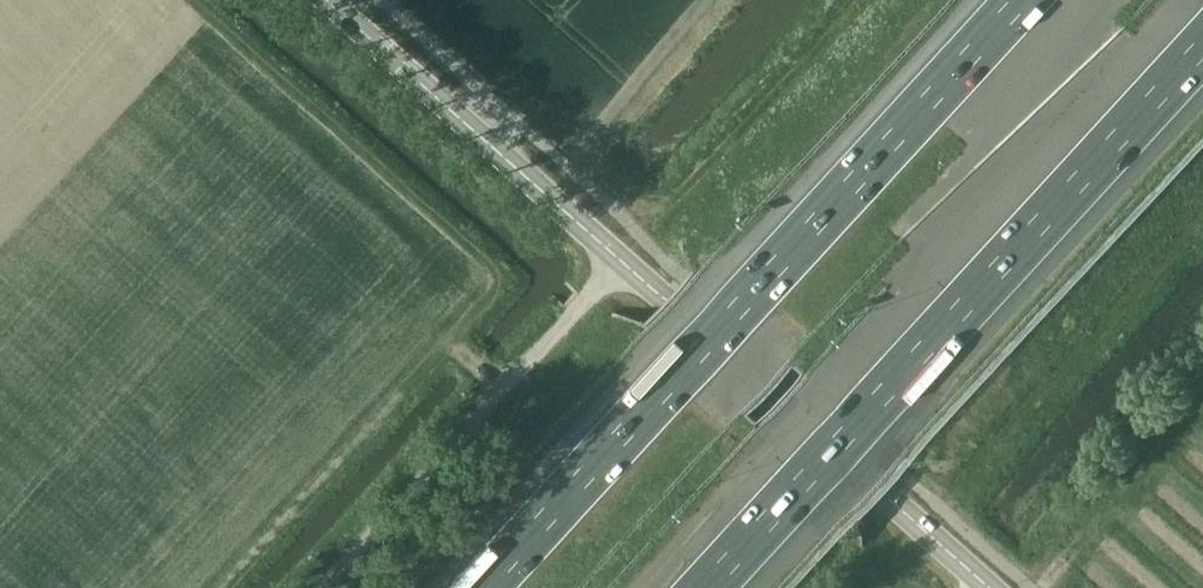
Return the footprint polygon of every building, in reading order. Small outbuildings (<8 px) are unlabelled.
[(567,283),(564,286),(574,294),(569,299),(564,305),(556,297),(553,300),(565,312),(581,293),(567,283)]
